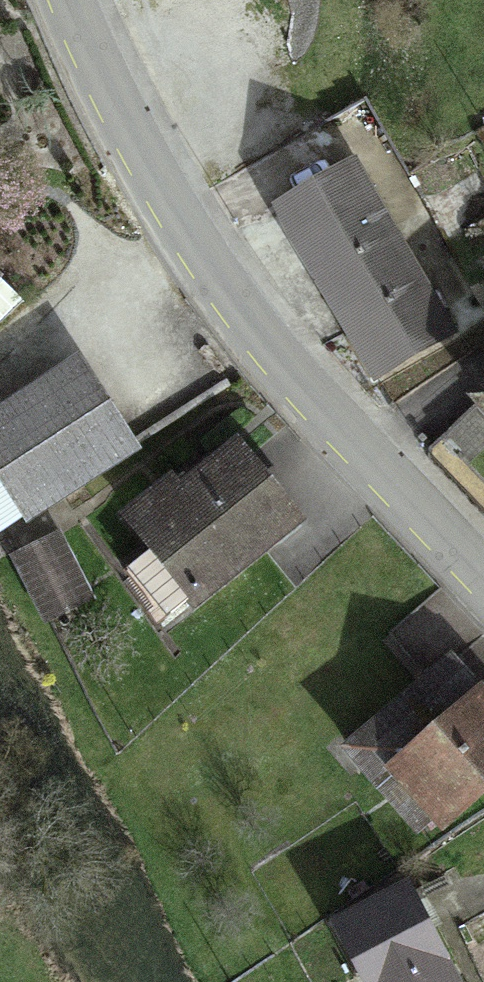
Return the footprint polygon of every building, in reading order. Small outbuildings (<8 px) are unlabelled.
[(356,171),(274,218),(373,390),(455,343),(356,171)] [(0,409),(0,479),(24,517),(132,446),(76,359),(0,409)] [(463,409),(483,430),(483,389),(463,409)] [(169,485),(120,523),(190,612),(296,529),(232,448),(174,492),(169,485)] [(0,479),(0,532),(24,517),(0,479)] [(60,532),(12,556),(44,618),(92,594),(60,532)] [(442,668),(340,758),(368,790),(382,778),(471,701),(442,668)] [(382,778),(432,835),(483,790),(483,698),(480,693),(471,701),(382,778)] [(402,899),(336,932),(362,981),(445,981),(402,899)]
